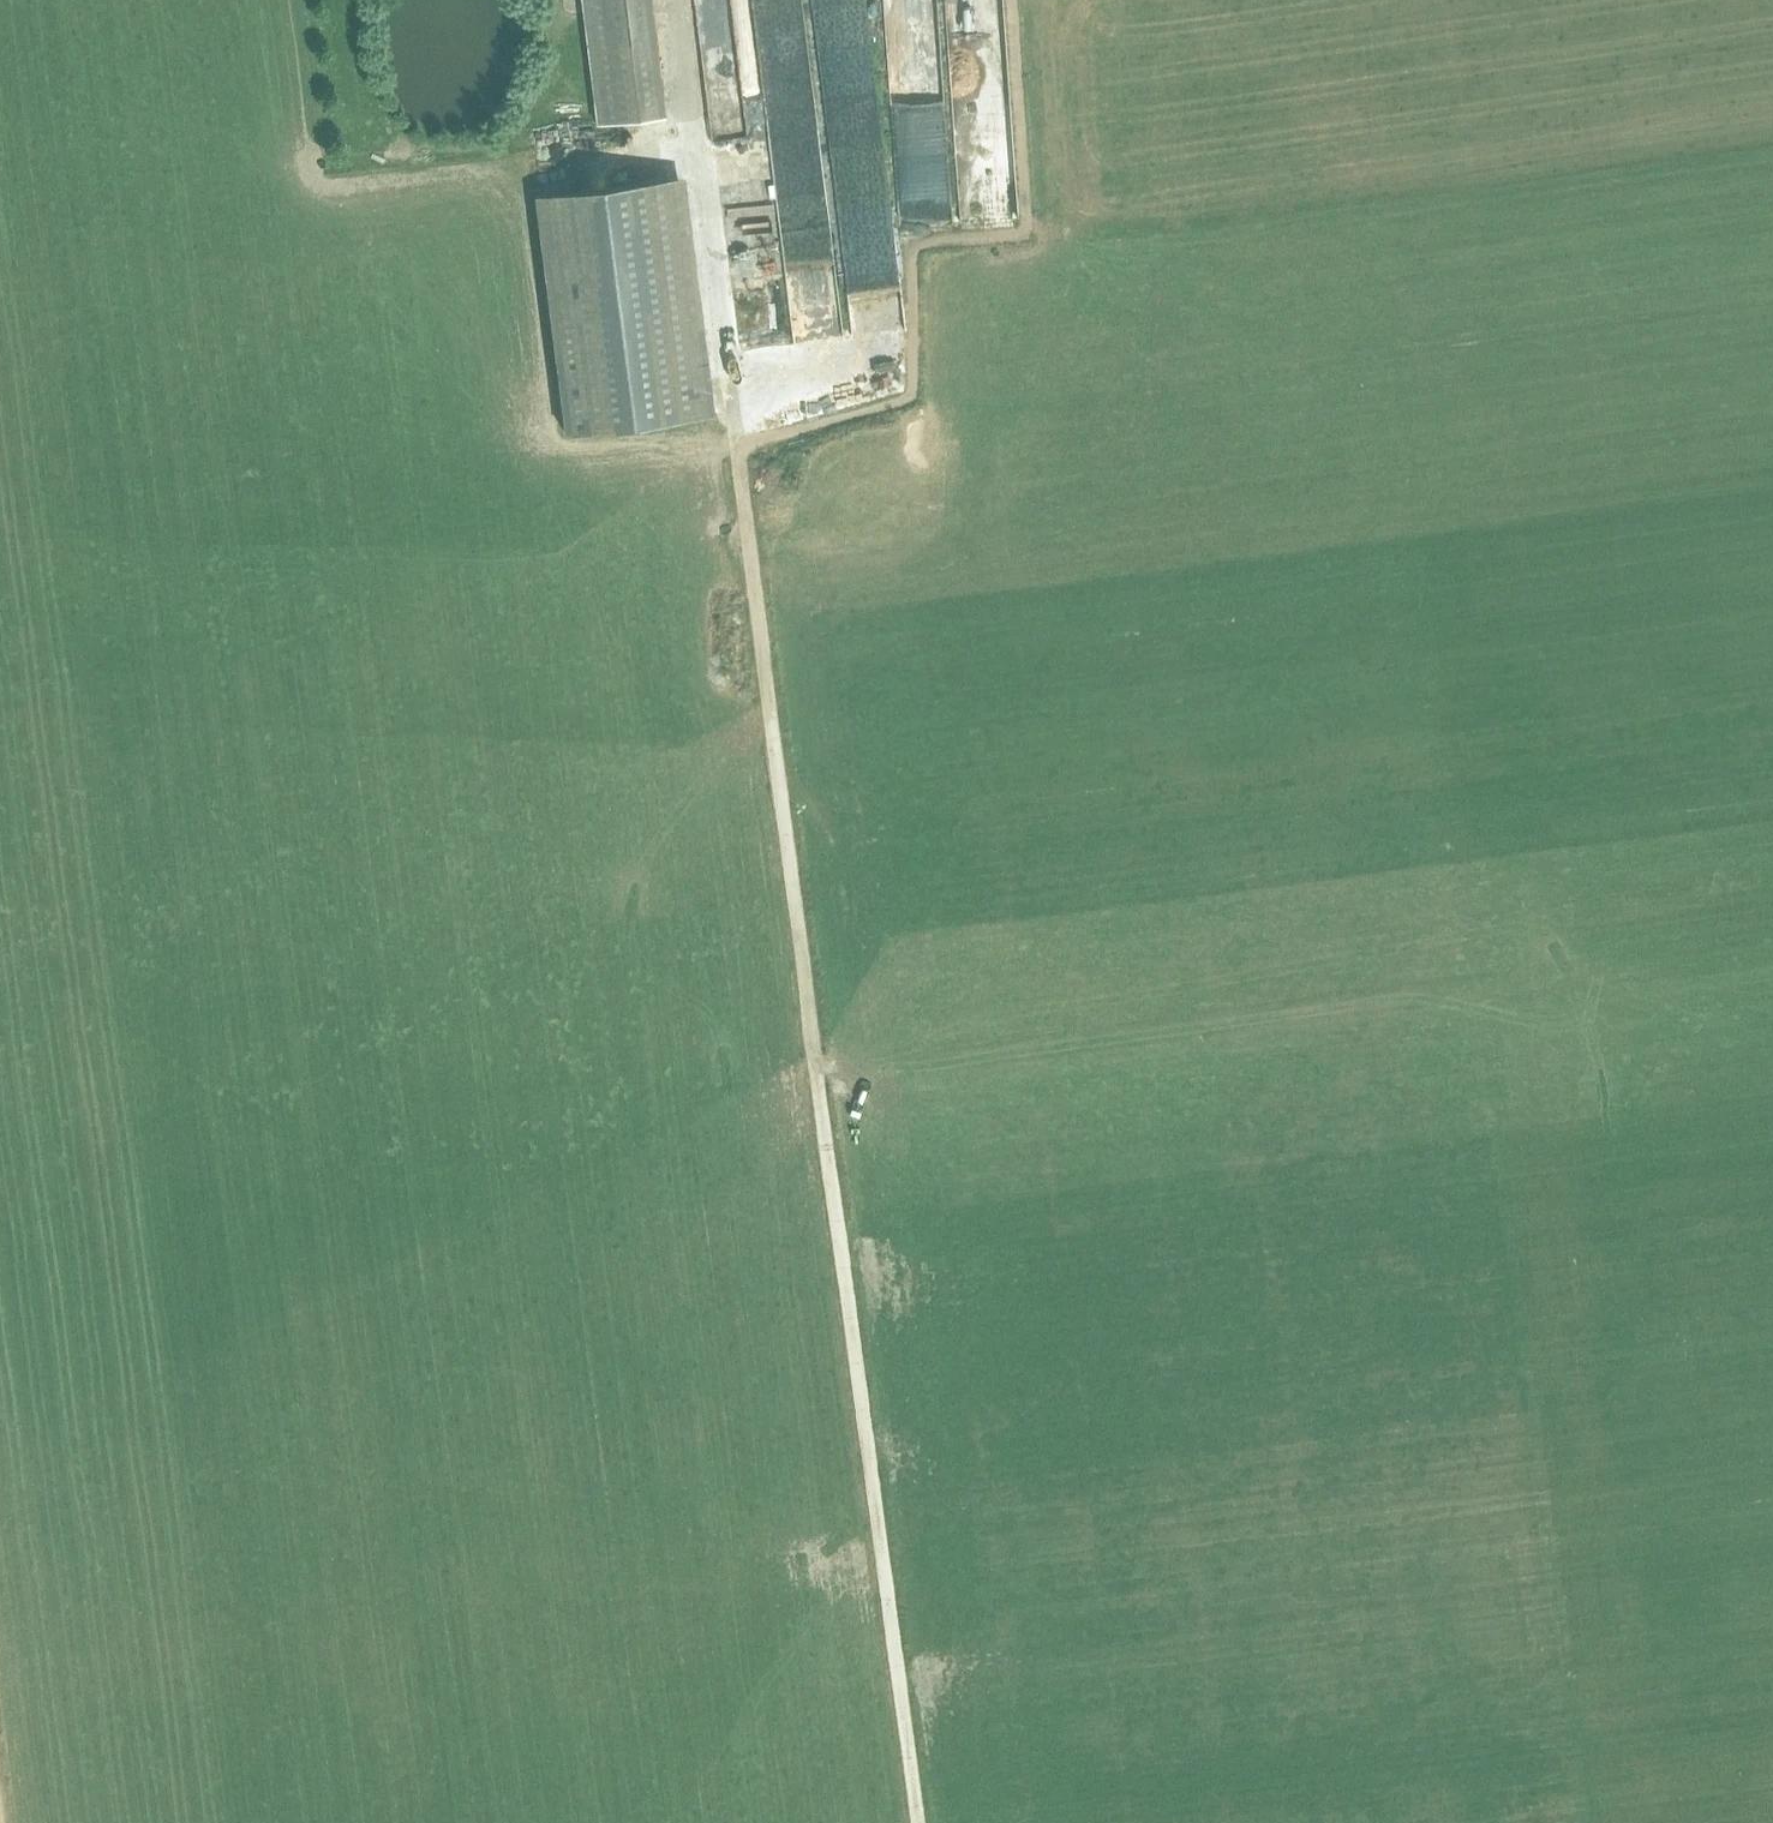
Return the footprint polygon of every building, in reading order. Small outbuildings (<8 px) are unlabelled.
[(598,124),(665,116),(651,0),(583,0),(598,124)] [(537,195),(536,195),(546,275),(567,433),(710,415),(680,177),(537,195)]
